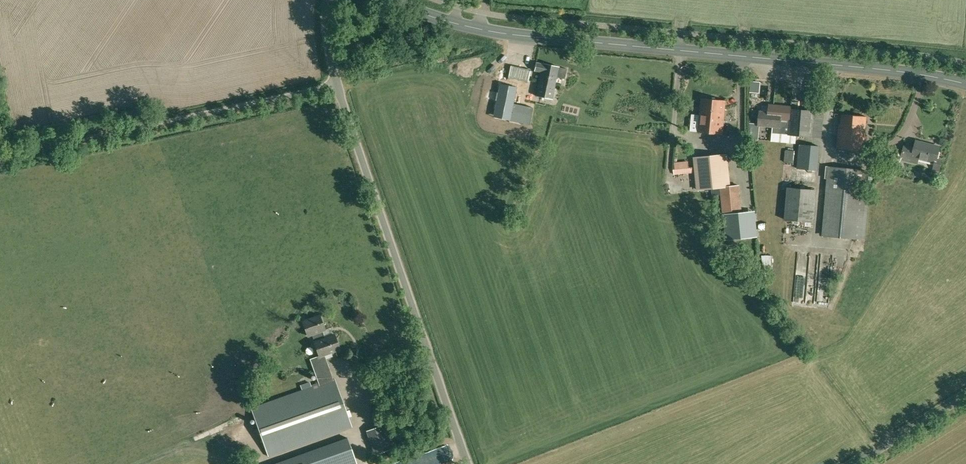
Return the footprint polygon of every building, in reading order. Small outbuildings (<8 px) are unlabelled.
[(565,79),(567,69),(558,67),(559,67),(543,64),(536,63),(534,71),(541,72),(536,95),(552,99),(556,77),(565,79)] [(760,81),(750,81),(750,91),(759,92),(760,81)] [(495,83),(494,117),(511,118),(511,126),(531,127),(532,107),(508,106),(508,105),(509,100),(512,100),(512,84),(495,83)] [(760,112),(759,125),(774,127),(773,139),(794,140),(797,135),(812,136),(814,111),(819,112),(821,87),(808,86),(806,111),(791,110),(791,106),(773,105),(772,113),(760,112)] [(814,111),(812,136),(822,137),(823,115),(822,114),(822,112),(821,112),(823,87),(821,87),(819,112),(814,111)] [(723,134),(726,100),(702,98),(698,132),(723,134)] [(866,150),(867,135),(865,135),(867,116),(842,114),(841,124),(839,124),(837,148),(866,150)] [(759,125),(750,124),(750,136),(758,137),(759,125)] [(939,170),(941,162),(936,161),(940,146),(916,141),(914,149),(905,146),(901,159),(918,163),(919,158),(935,162),(934,169),(939,170)] [(818,170),(820,146),(799,144),(797,168),(818,170)] [(794,150),(786,149),(784,162),(793,163),(794,150)] [(721,187),(724,215),(741,213),(738,185),(730,186),(727,154),(694,158),(697,190),(721,187)] [(865,240),(871,170),(826,166),(825,178),(827,178),(822,236),(865,240)] [(814,222),(816,190),(787,186),(784,219),(814,222)] [(315,341),(324,338),(322,330),(325,329),(320,315),(303,321),(308,335),(312,334),(315,341)] [(324,338),(315,341),(314,342),(319,356),(310,359),(318,383),(311,385),(312,387),(251,408),(268,456),(352,427),(335,379),(333,379),(324,354),(340,349),(335,334),(324,338)] [(387,422),(365,430),(374,453),(396,445),(387,422)] [(348,437),(272,463),(357,463),(348,437)]
